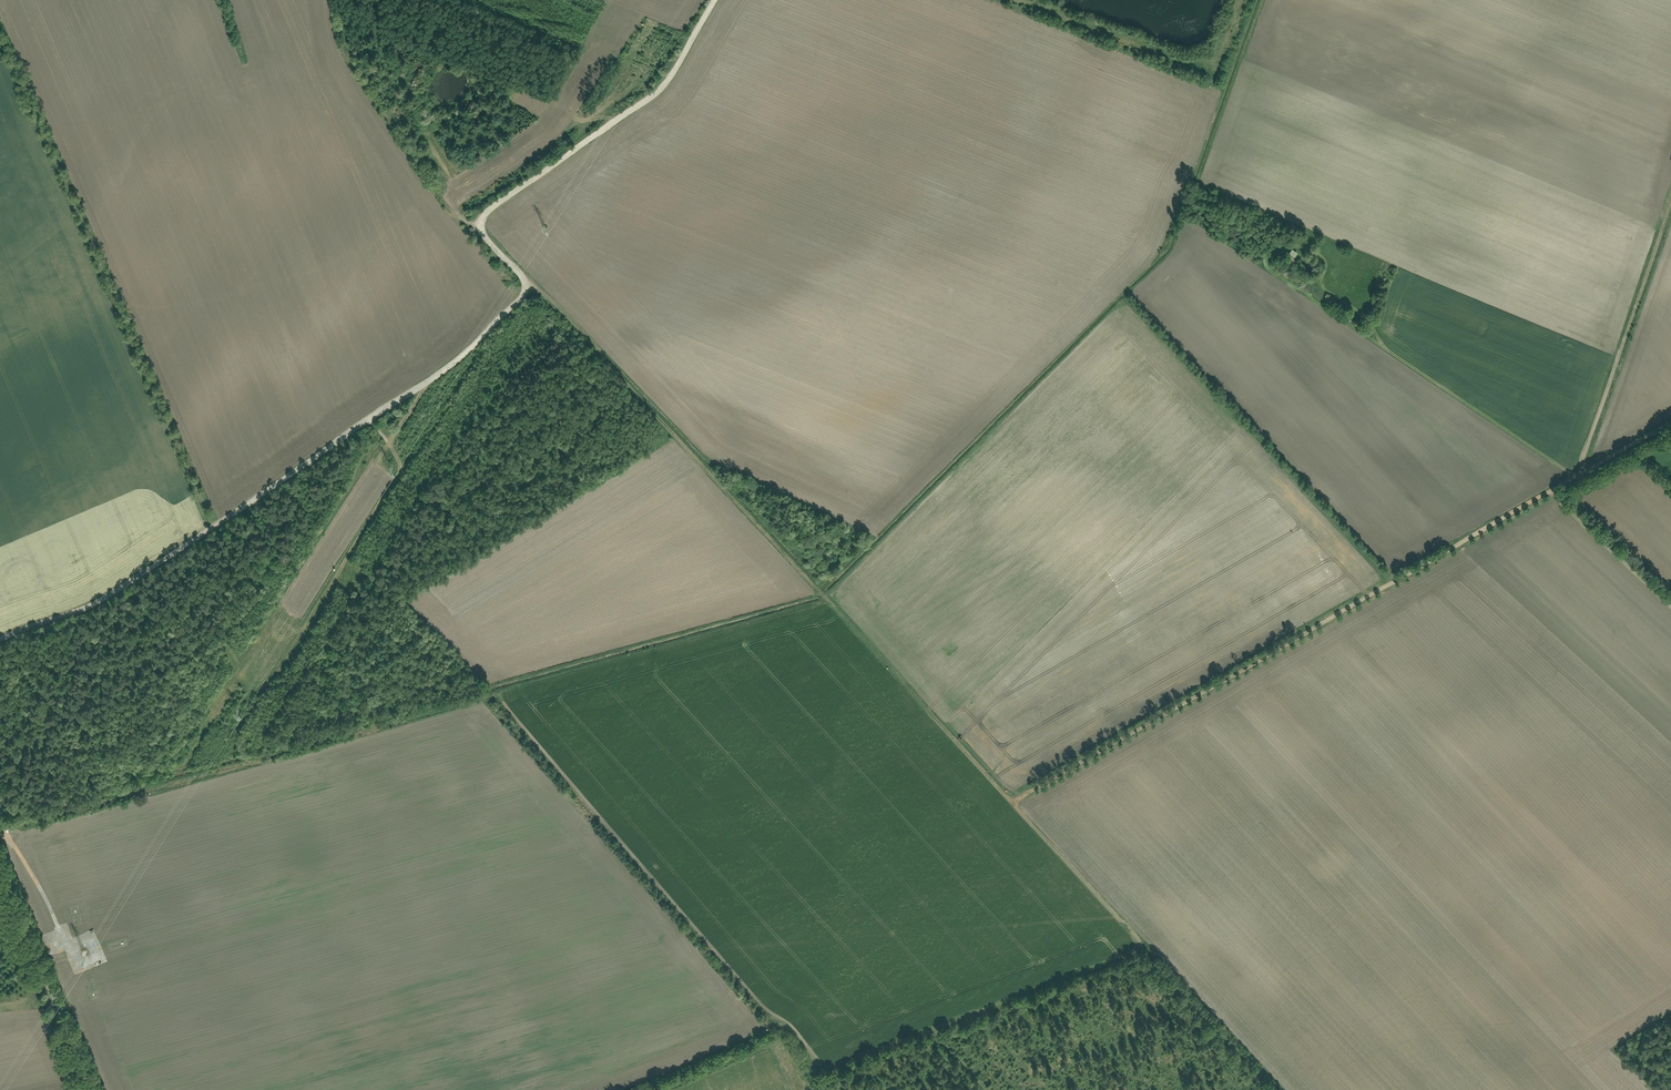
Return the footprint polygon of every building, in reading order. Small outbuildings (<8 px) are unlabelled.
[(1295,257),(1298,252),(1293,248),(1289,253),(1295,257)]
